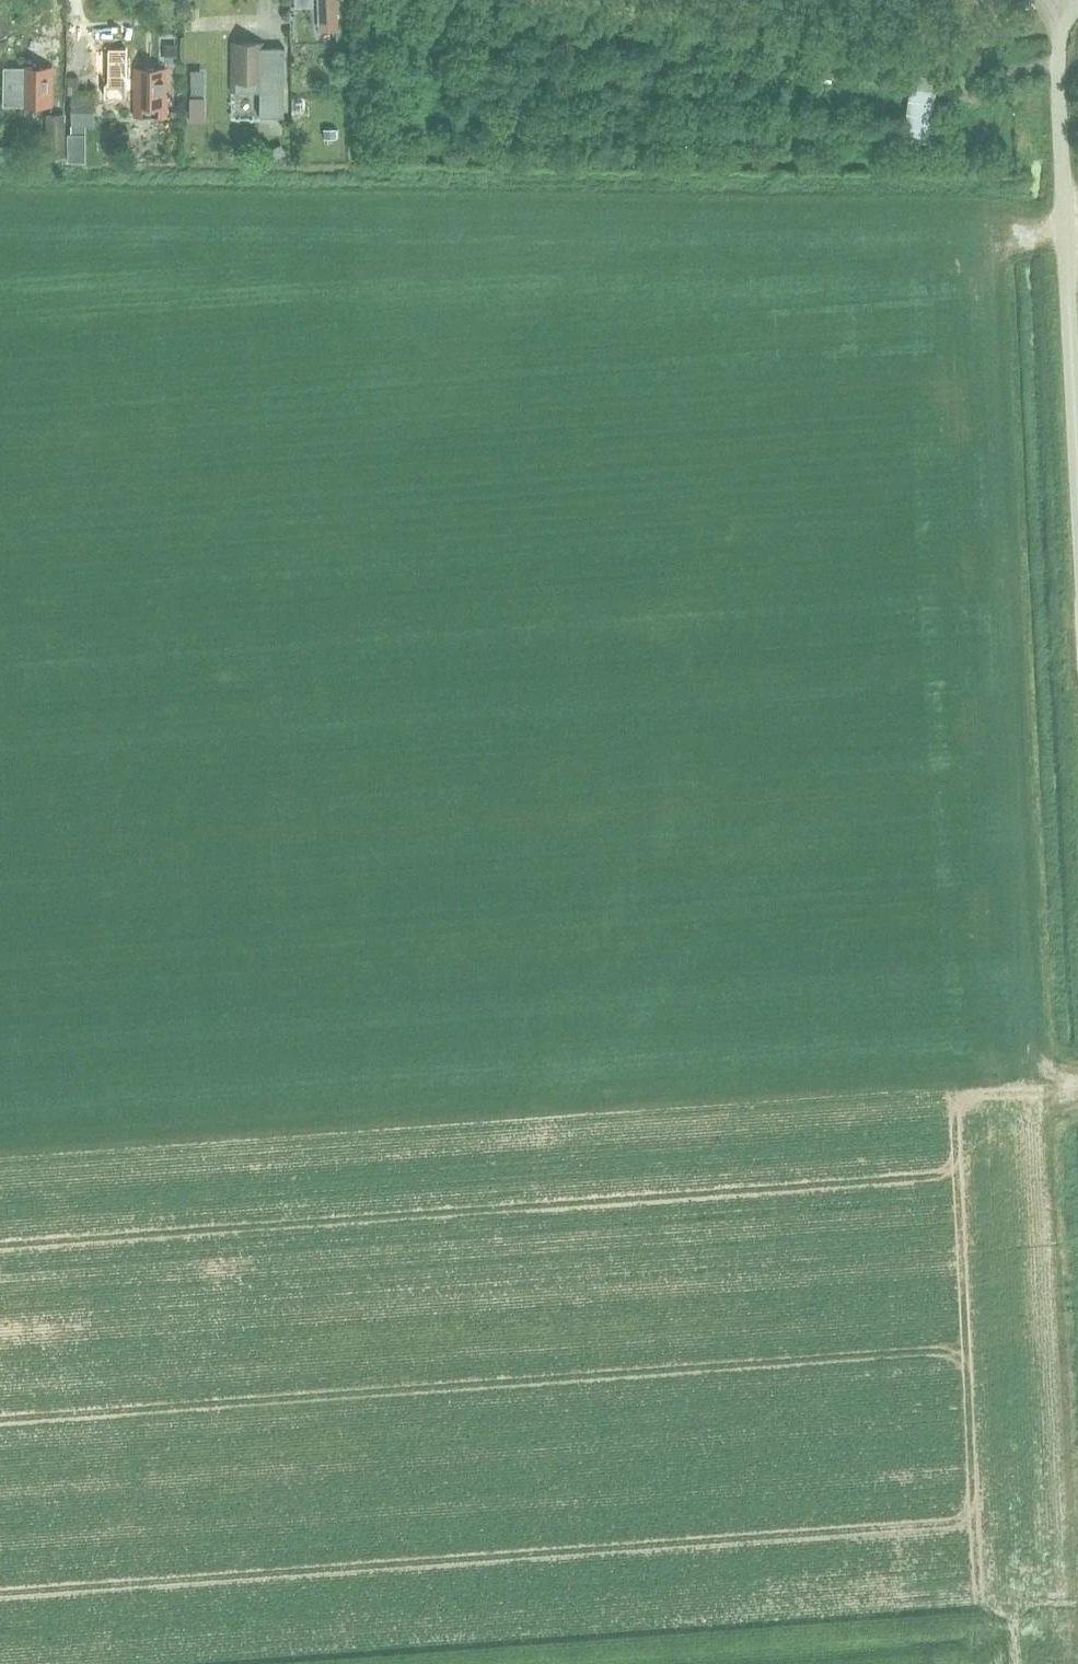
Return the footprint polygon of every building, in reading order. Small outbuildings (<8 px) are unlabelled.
[(322,28),(337,28),(336,0),(321,0),(322,28)] [(237,42),(237,43),(233,43),(232,91),(260,92),(260,117),(284,117),(285,47),(263,47),(263,43),(259,43),(259,42),(237,42)] [(177,44),(168,44),(168,59),(177,59),(177,44)] [(105,83),(104,98),(127,98),(128,89),(135,89),(135,105),(135,116),(166,116),(166,105),(166,68),(136,68),(136,78),(128,78),(128,48),(117,47),(114,47),(109,47),(108,83),(105,83)] [(838,62),(836,79),(910,88),(904,138),(931,142),(938,76),(912,73),(912,71),(838,62)] [(22,67),(4,66),(3,103),(21,104),(52,104),(53,67),(22,67)] [(957,73),(956,83),(982,87),(984,76),(957,73)] [(204,82),(191,82),(191,94),(204,94),(204,82)] [(94,94),(71,94),(71,118),(94,118),(94,94)] [(204,98),(191,98),(191,120),(204,120),(204,98)] [(62,157),(63,114),(46,114),(46,157),(62,157)] [(337,129),(323,129),(323,139),(337,139),(337,129)] [(282,143),(270,148),(274,158),(287,152),(282,143)]
